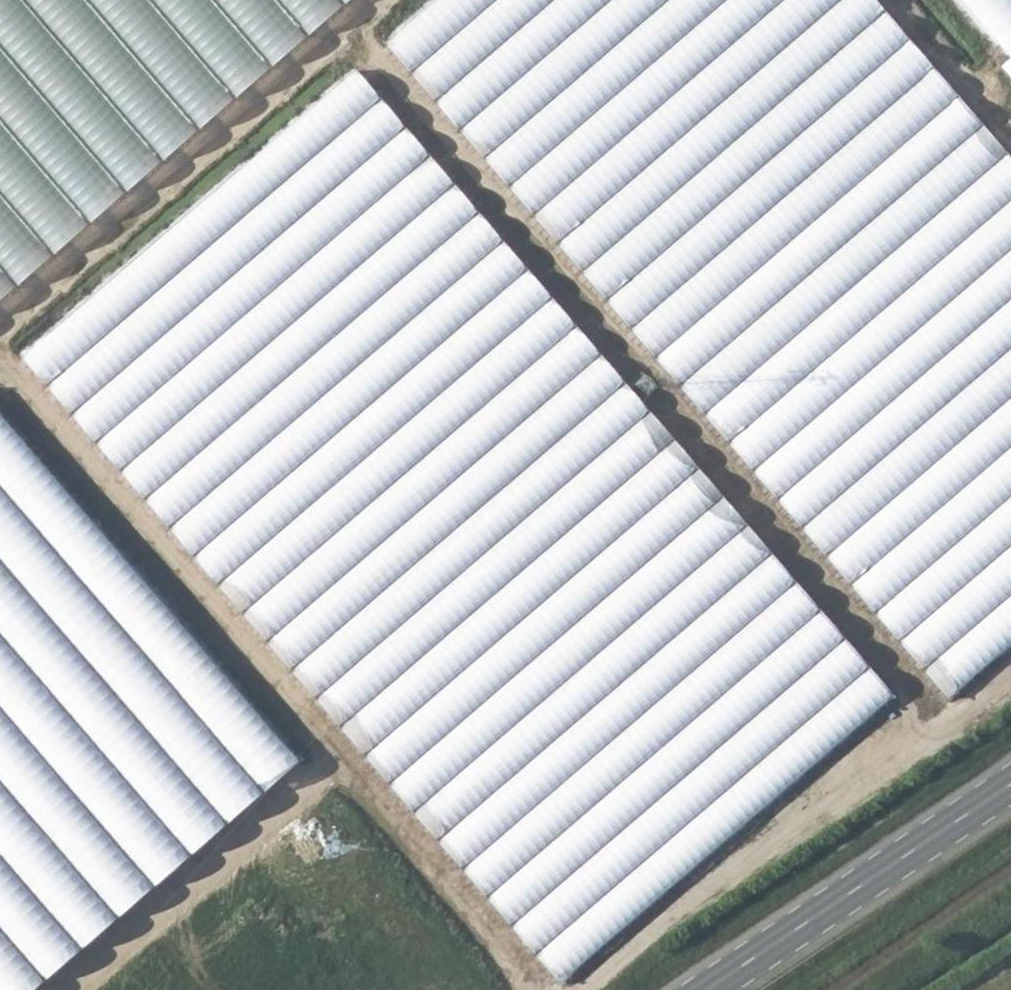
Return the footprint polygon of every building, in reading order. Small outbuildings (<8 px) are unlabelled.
[(353,0),(0,0),(0,301),(353,0)] [(928,675),(952,701),(1010,650),(1010,159),(875,0),(440,0),(387,46),(928,675)] [(1010,58),(1010,0),(961,0),(1010,58)] [(358,71),(21,359),(339,728),(563,989),(565,989),(899,699),(358,71)] [(303,769),(0,412),(0,989),(39,989),(303,769)]
